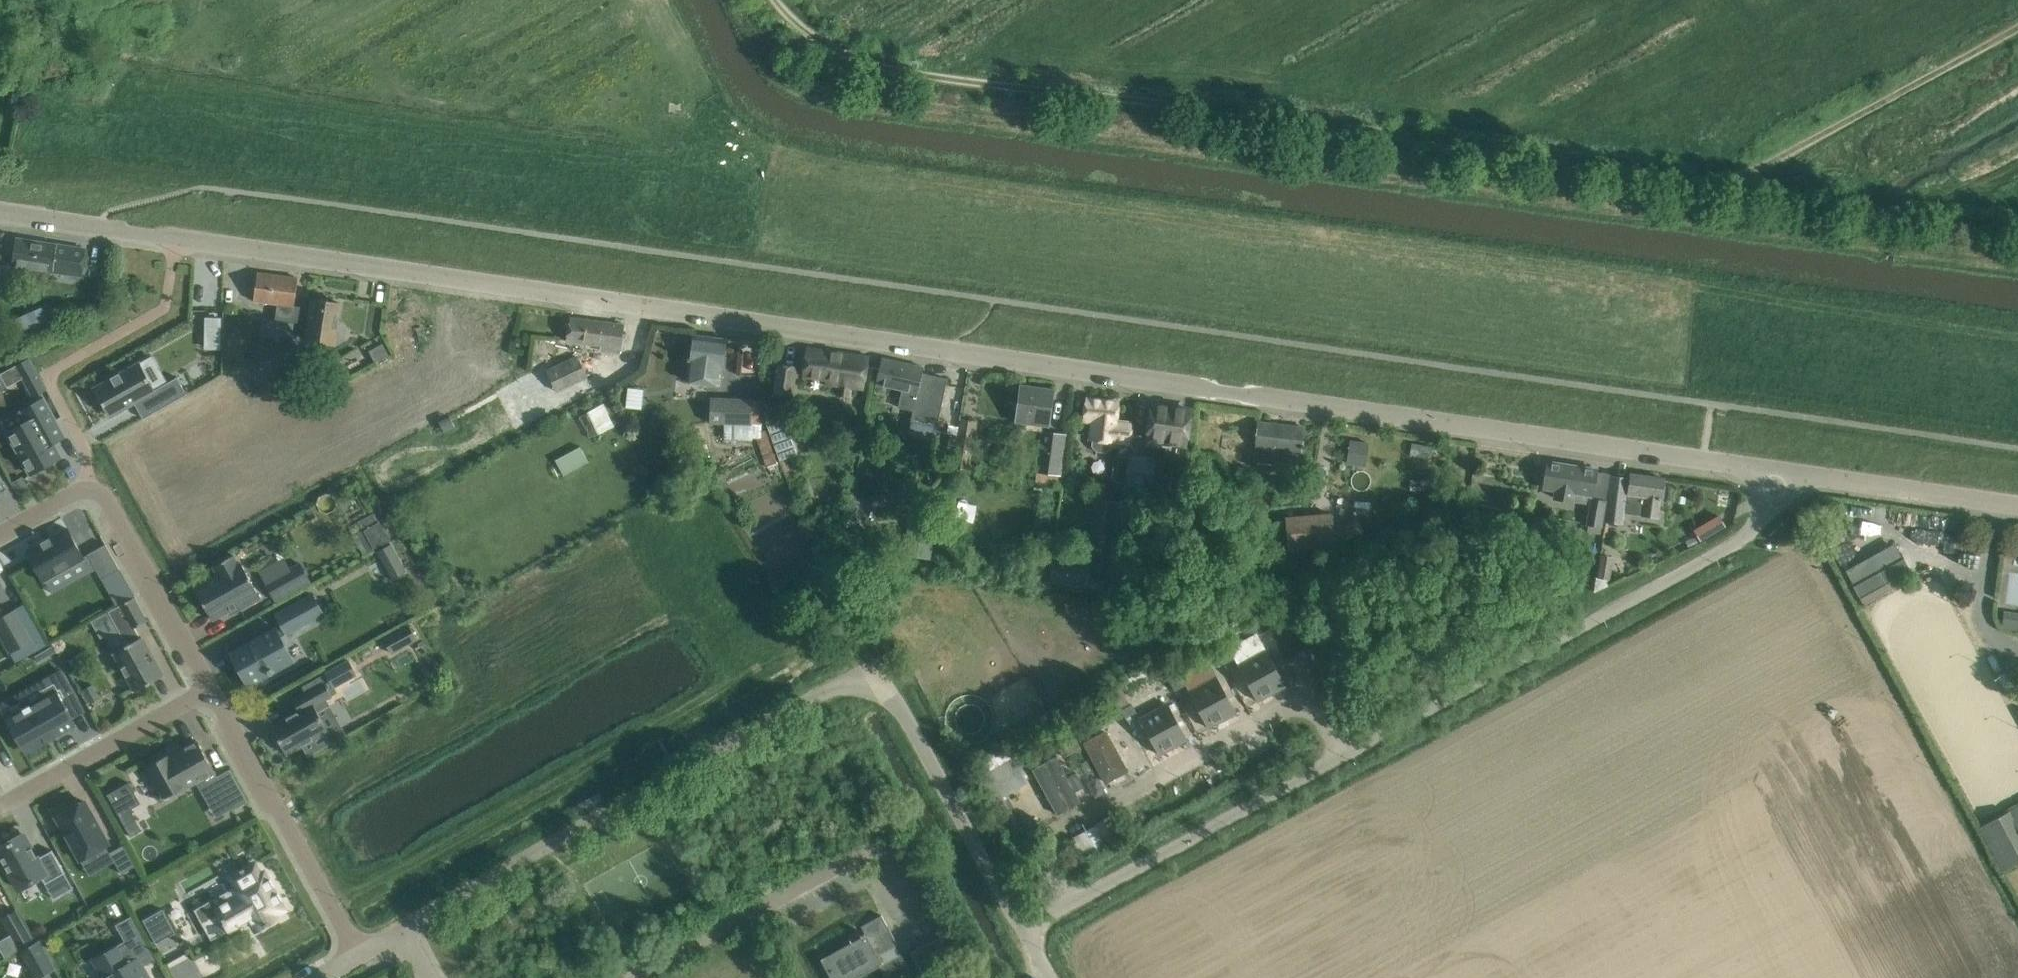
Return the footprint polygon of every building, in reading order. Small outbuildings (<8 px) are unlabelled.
[(12,264),(51,270),(55,243),(16,237),(12,264)] [(55,243),(51,270),(81,275),(86,249),(55,243)] [(0,269),(0,288),(11,289),(13,268),(2,268),(2,270),(0,269)] [(294,305),(298,278),(258,273),(255,292),(254,301),(276,303),(278,304),(276,320),(277,320),(293,322),(294,321),(299,322),(301,306),(294,305)] [(342,326),(337,325),(341,303),(313,299),(307,339),(334,343),(335,341),(339,342),(344,339),(345,330),(342,326)] [(39,330),(40,332),(52,327),(42,306),(6,323),(14,341),(39,330)] [(222,330),(222,318),(206,318),(206,330),(222,330)] [(621,352),(622,344),(625,325),(570,318),(568,340),(602,344),(602,350),(621,352)] [(291,339),(292,339),(294,323),(276,321),(276,324),(262,323),(261,334),(271,335),(271,336),(291,339)] [(720,381),(723,359),(726,339),(693,335),(688,376),(720,381)] [(369,350),(375,362),(389,354),(383,343),(369,350)] [(864,387),(868,356),(808,347),(804,378),(825,380),(825,382),(838,384),(836,396),(851,398),(853,385),(864,387)] [(291,350),(273,358),(286,386),(304,378),(291,350)] [(578,357),(548,371),(538,376),(540,380),(537,381),(543,393),(549,390),(551,394),(576,382),(580,391),(591,385),(578,357)] [(0,374),(7,387),(14,383),(23,378),(25,381),(38,374),(29,358),(0,374)] [(876,384),(898,389),(902,390),(899,408),(914,411),(912,420),(937,426),(946,380),(922,375),(924,367),(882,358),(876,384)] [(793,399),(798,366),(778,363),(773,396),(793,399)] [(136,364),(92,389),(108,418),(130,405),(139,420),(184,395),(174,378),(151,391),(136,364)] [(725,388),(757,390),(757,374),(726,373),(725,388)] [(627,408),(644,408),(645,387),(628,386),(627,408)] [(1048,424),(1050,411),(1053,391),(1021,386),(1016,419),(1048,424)] [(64,430),(45,396),(21,410),(28,421),(8,432),(32,474),(62,457),(51,438),(64,430)] [(1129,446),(1130,438),(1131,424),(1116,422),(1118,401),(1086,398),(1085,414),(1092,415),(1090,434),(1093,434),(1092,446),(1096,451),(1097,452),(1105,453),(1106,453),(1106,452),(1111,448),(1111,447),(1122,449),(1123,445),(1129,446)] [(752,441),(752,438),(758,438),(767,465),(778,462),(767,430),(762,432),(761,400),(714,399),(712,424),(724,425),(723,439),(752,441)] [(587,409),(599,434),(617,426),(605,401),(587,409)] [(1151,404),(1146,438),(1186,444),(1191,410),(1151,404)] [(768,424),(781,460),(800,453),(787,417),(768,424)] [(960,418),(951,465),(967,468),(976,421),(960,418)] [(1304,427),(1258,422),(1253,461),(1275,464),(1276,455),(1301,458),(1304,427)] [(1061,475),(1067,435),(1041,432),(1035,472),(1061,475)] [(1370,444),(1351,441),(1350,453),(1368,456),(1370,444)] [(580,447),(555,460),(564,475),(588,463),(580,447)] [(1128,456),(1123,500),(1130,501),(1150,491),(1150,487),(1152,487),(1155,459),(1128,456)] [(1591,503),(1586,532),(1600,534),(1609,477),(1596,474),(1596,469),(1547,462),(1543,486),(1557,488),(1556,497),(1591,503)] [(1622,512),(1658,516),(1663,478),(1630,473),(1628,492),(1625,492),(1627,478),(1611,476),(1606,520),(1621,522),(1622,512)] [(23,479),(14,484),(19,494),(29,489),(23,479)] [(1094,500),(1088,546),(1113,549),(1119,504),(1094,500)] [(1383,505),(1340,528),(1346,539),(1389,517),(1383,505)] [(368,542),(359,546),(364,555),(389,541),(388,538),(384,531),(380,522),(375,512),(360,520),(365,530),(362,531),(368,542)] [(1286,516),(1289,550),(1334,546),(1331,512),(1286,516)] [(1717,515),(1694,529),(1701,540),(1724,526),(1717,515)] [(909,520),(904,554),(932,558),(937,524),(909,520)] [(41,543),(27,551),(44,581),(61,571),(84,558),(68,528),(50,538),(50,537),(41,542),(41,543)] [(1846,570),(1864,601),(1916,571),(1898,540),(1846,570)] [(106,544),(88,554),(102,579),(120,569),(106,544)] [(406,571),(391,544),(377,551),(392,579),(406,571)] [(1602,554),(1598,577),(1610,579),(1614,556),(1602,554)] [(218,575),(195,587),(213,619),(238,606),(240,609),(260,598),(241,562),(239,564),(234,555),(213,566),(218,575)] [(259,571),(276,601),(311,582),(301,562),(291,568),(285,557),(259,571)] [(1066,586),(1069,565),(1053,562),(1050,584),(1066,586)] [(294,661),(288,651),(280,637),(287,633),(288,634),(323,614),(312,593),(276,613),(283,625),(276,629),(275,627),(231,651),(249,686),(294,661)] [(114,652),(135,691),(163,675),(142,637),(141,637),(135,627),(147,620),(134,597),(109,611),(127,645),(114,652)] [(11,653),(33,640),(16,609),(4,615),(0,608),(0,634),(11,653)] [(391,654),(418,639),(409,624),(383,639),(391,654)] [(1265,649),(1238,664),(1239,667),(1258,701),(1285,686),(1265,649)] [(1223,663),(1234,657),(1230,650),(1220,656),(1223,663)] [(1234,657),(1223,663),(1229,673),(1239,667),(1238,664),(1234,657)] [(46,697),(8,718),(27,751),(46,741),(47,743),(48,742),(47,740),(54,736),(55,738),(56,738),(55,736),(74,725),(68,715),(69,714),(82,707),(62,670),(39,683),(46,697)] [(1209,728),(1236,713),(1216,676),(1189,691),(1209,728)] [(1174,690),(1185,684),(1181,677),(1170,683),(1174,690)] [(284,749),(287,754),(329,731),(318,712),(331,705),(327,698),(332,695),(325,682),(293,699),(299,711),(271,726),(274,731),(273,737),(279,747),(284,749)] [(93,684),(81,691),(87,703),(89,702),(90,703),(100,697),(93,684)] [(1159,754),(1187,740),(1167,703),(1139,718),(1159,754)] [(1125,717),(1136,711),(1132,704),(1121,710),(1125,717)] [(1095,726),(1090,716),(1071,726),(1077,736),(1095,726)] [(1082,747),(1077,736),(1071,726),(1058,734),(1054,736),(1044,742),(1024,752),(1026,754),(980,780),(1018,847),(1029,841),(1004,796),(1028,783),(1020,768),(1060,746),(1065,756),(1082,747)] [(1084,743),(1105,784),(1126,773),(1105,733),(1084,743)] [(170,753),(146,766),(163,798),(179,789),(180,791),(215,772),(198,741),(171,755),(170,753)] [(1081,800),(1056,757),(1032,771),(1057,814),(1081,800)] [(248,800),(230,769),(229,770),(230,770),(217,777),(234,808),(246,801),(247,801),(248,800)] [(128,782),(107,794),(125,825),(135,819),(129,809),(140,803),(128,782)] [(109,844),(85,801),(57,817),(81,859),(109,844)] [(1982,819),(2005,866),(2017,860),(2017,802),(1982,819)] [(1106,820),(1074,835),(1082,851),(1113,836),(1106,820)] [(0,848),(0,855),(19,889),(42,876),(46,884),(65,873),(52,850),(38,858),(24,834),(0,848)] [(112,851),(124,872),(136,866),(124,845),(112,851)] [(194,909),(211,940),(230,929),(231,930),(239,925),(237,922),(248,916),(256,930),(278,917),(276,914),(285,909),(281,902),(283,901),(278,892),(276,893),(273,887),(275,886),(270,878),(268,879),(264,872),(261,874),(255,863),(245,869),(244,868),(240,870),(241,871),(231,877),(237,887),(231,890),(230,891),(229,890),(194,909)] [(17,909),(2,917),(20,949),(21,949),(35,941),(17,909)] [(143,919),(156,943),(175,932),(163,909),(143,919)] [(871,935),(887,926),(881,915),(865,924),(870,932),(871,935)] [(94,960),(104,977),(150,977),(143,966),(139,959),(150,954),(130,919),(119,925),(127,941),(94,960)] [(887,926),(871,935),(870,932),(866,934),(864,932),(860,935),(861,937),(821,959),(831,977),(855,977),(881,964),(883,963),(878,954),(898,944),(887,926)] [(35,941),(21,949),(37,977),(55,967),(39,939),(35,941)] [(883,963),(881,964),(888,977),(898,977),(912,970),(902,952),(883,963)]
